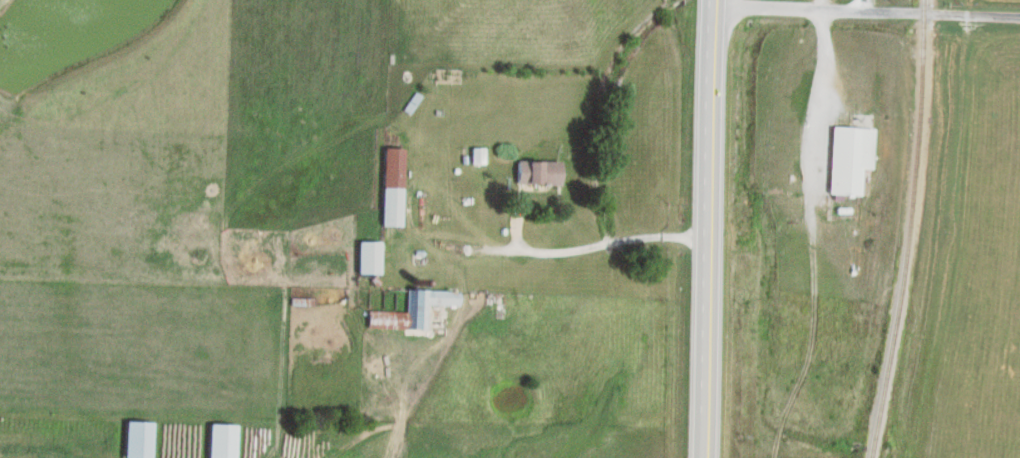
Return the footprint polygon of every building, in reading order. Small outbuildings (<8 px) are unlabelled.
[(871,169),(872,128),(829,127),(827,194),(860,195),(861,169),(871,169)] [(402,149),(382,148),(380,226),(400,226),(402,149)] [(558,161),(515,161),(515,184),(557,185),(558,161)] [(356,274),(378,274),(379,242),(356,241),(356,274)] [(457,306),(457,290),(405,289),(405,312),(366,311),(366,329),(426,329),(426,306),(457,306)] [(150,422),(123,421),(121,457),(149,457),(150,422)] [(206,424),(205,457),(232,457),(233,425),(206,424)]
